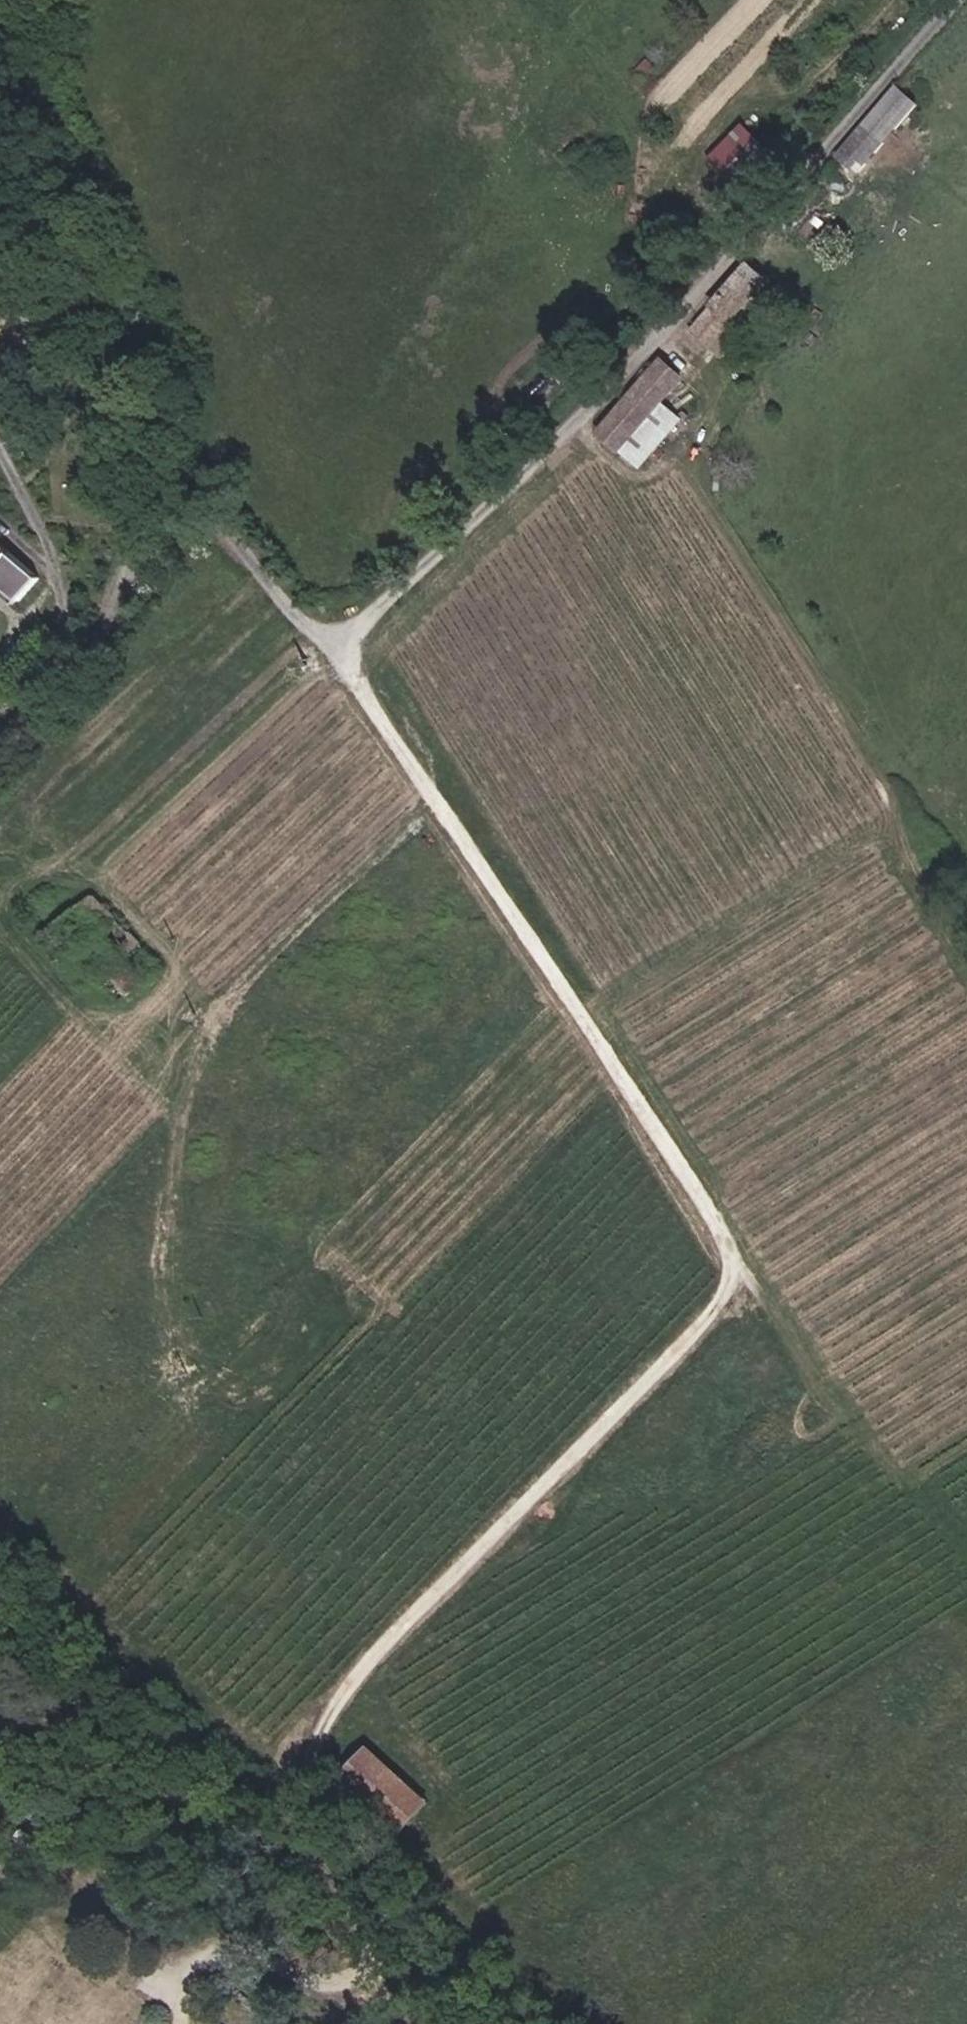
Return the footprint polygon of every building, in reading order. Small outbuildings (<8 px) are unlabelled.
[(917,103),(898,85),(839,153),(859,172),(917,103)] [(746,121),(706,158),(738,191),(777,154),(746,121)] [(768,281),(746,262),(692,327),(711,344),(768,281)] [(662,360),(600,431),(620,450),(683,379),(662,360)] [(2,548),(0,546),(0,583),(25,606),(48,581),(7,543),(2,548)] [(88,985),(119,954),(125,961),(106,979),(130,1004),(167,967),(95,894),(74,914),(46,942),(88,985)] [(372,1747),(346,1775),(406,1828),(432,1799),(372,1747)]
